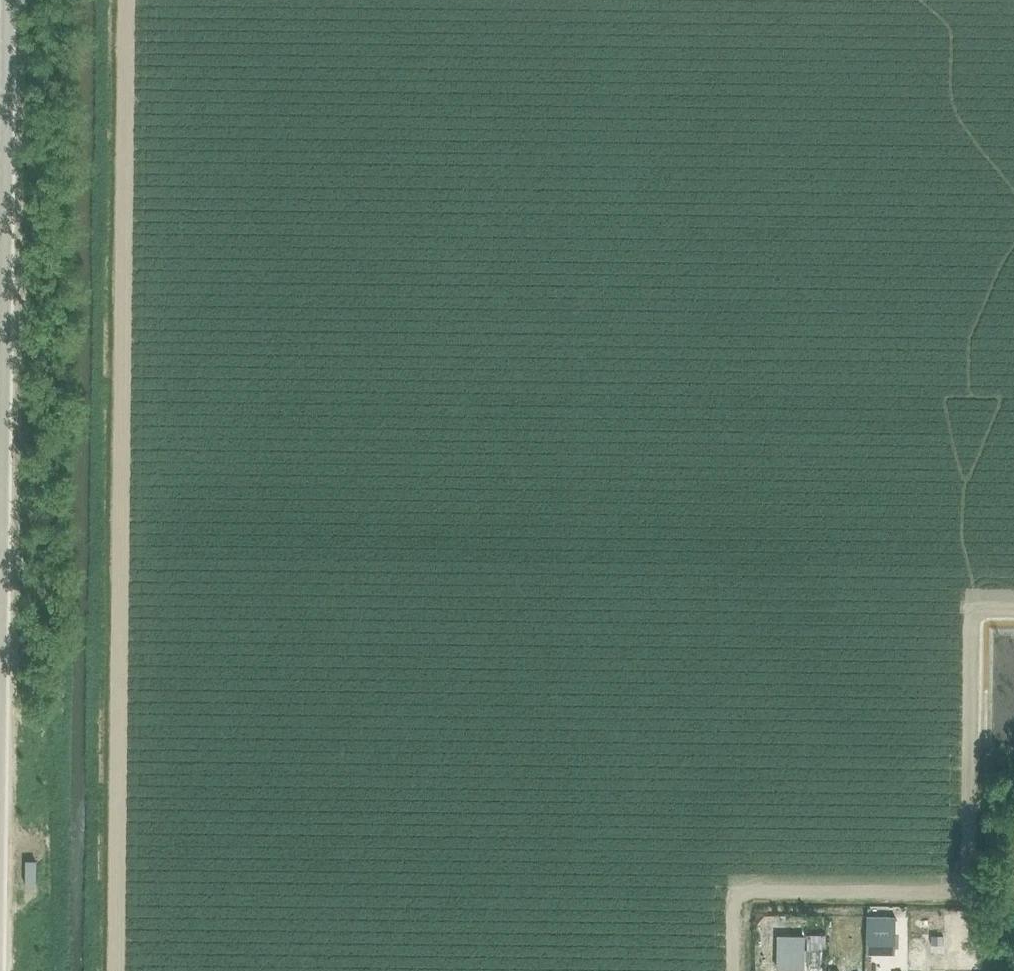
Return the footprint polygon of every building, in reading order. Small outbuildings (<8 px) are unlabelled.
[(894,944),(895,917),(866,917),(865,943),(894,944)] [(777,970),(803,970),(803,946),(778,946),(777,970)]
